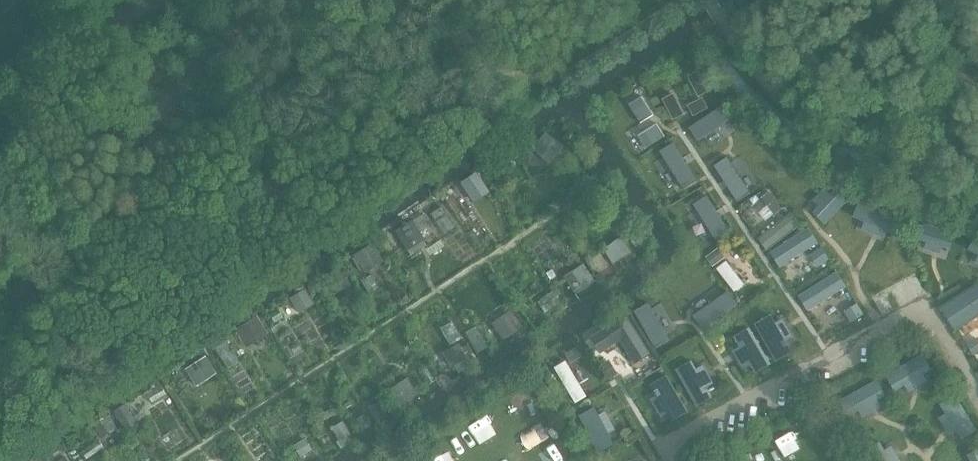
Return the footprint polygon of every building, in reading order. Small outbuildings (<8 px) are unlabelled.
[(699,70),(689,75),(699,96),(709,91),(699,70)] [(674,93),(663,98),(674,118),(684,114),(674,93)] [(642,95),(629,104),(640,122),(654,114),(642,95)] [(702,97),(688,104),(693,114),(707,107),(702,97)] [(730,116),(723,105),(691,127),(698,138),(730,116)] [(656,123),(638,134),(646,147),(664,136),(656,123)] [(673,142),(660,150),(682,185),(694,177),(673,142)] [(727,156),(716,163),(738,199),(750,192),(727,156)] [(812,210),(826,222),(849,198),(836,185),(812,210)] [(770,189),(760,196),(767,206),(758,212),(765,221),(783,208),(770,189)] [(708,195),(693,204),(715,240),(730,231),(708,195)] [(862,198),(854,216),(894,232),(901,215),(862,198)] [(794,211),(759,237),(768,249),(803,223),(794,211)] [(926,222),(921,234),(957,247),(961,235),(926,222)] [(807,228),(770,251),(780,267),(817,244),(807,228)] [(822,248),(811,255),(818,267),(829,259),(822,248)] [(719,249),(706,257),(713,266),(725,258),(724,256),(719,249)] [(836,270),(798,293),(808,309),(846,286),(836,270)] [(939,303),(955,328),(977,314),(977,281),(977,279),(939,303)] [(727,291),(693,315),(702,328),(736,304),(727,291)] [(649,303),(635,311),(654,346),(668,339),(649,303)] [(857,304),(845,312),(852,322),(864,315),(857,304)] [(771,315),(756,323),(776,359),(791,351),(771,315)] [(604,321),(582,334),(589,346),(593,345),(597,352),(621,339),(634,361),(648,353),(627,317),(608,327),(604,321)] [(750,325),(733,334),(739,345),(731,349),(742,368),(749,364),(754,373),(772,363),(750,325)] [(968,345),(974,355),(977,352),(977,339),(968,345)] [(575,348),(565,354),(570,363),(580,357),(575,348)] [(884,374),(892,388),(901,383),(906,390),(923,379),(919,372),(926,368),(918,354),(884,374)] [(571,406),(587,396),(579,384),(588,378),(578,363),(571,367),(565,358),(548,369),(571,406)] [(696,406),(713,395),(707,385),(714,381),(703,362),(696,367),(691,358),(673,368),(696,406)] [(665,373),(648,382),(654,393),(646,397),(657,416),(664,412),(669,421),(687,411),(665,373)] [(844,397),(852,411),(861,406),(866,413),(883,403),(879,395),(886,391),(878,377),(844,397)] [(972,426),(954,394),(940,402),(945,412),(937,416),(947,433),(954,429),(958,434),(972,426)] [(598,453),(615,443),(609,433),(617,429),(605,410),(598,414),(593,405),(576,416),(598,453)] [(892,444),(885,449),(881,442),(867,450),(873,460),(902,460),(892,444)] [(968,456),(971,460),(977,460),(977,450),(968,456)]
